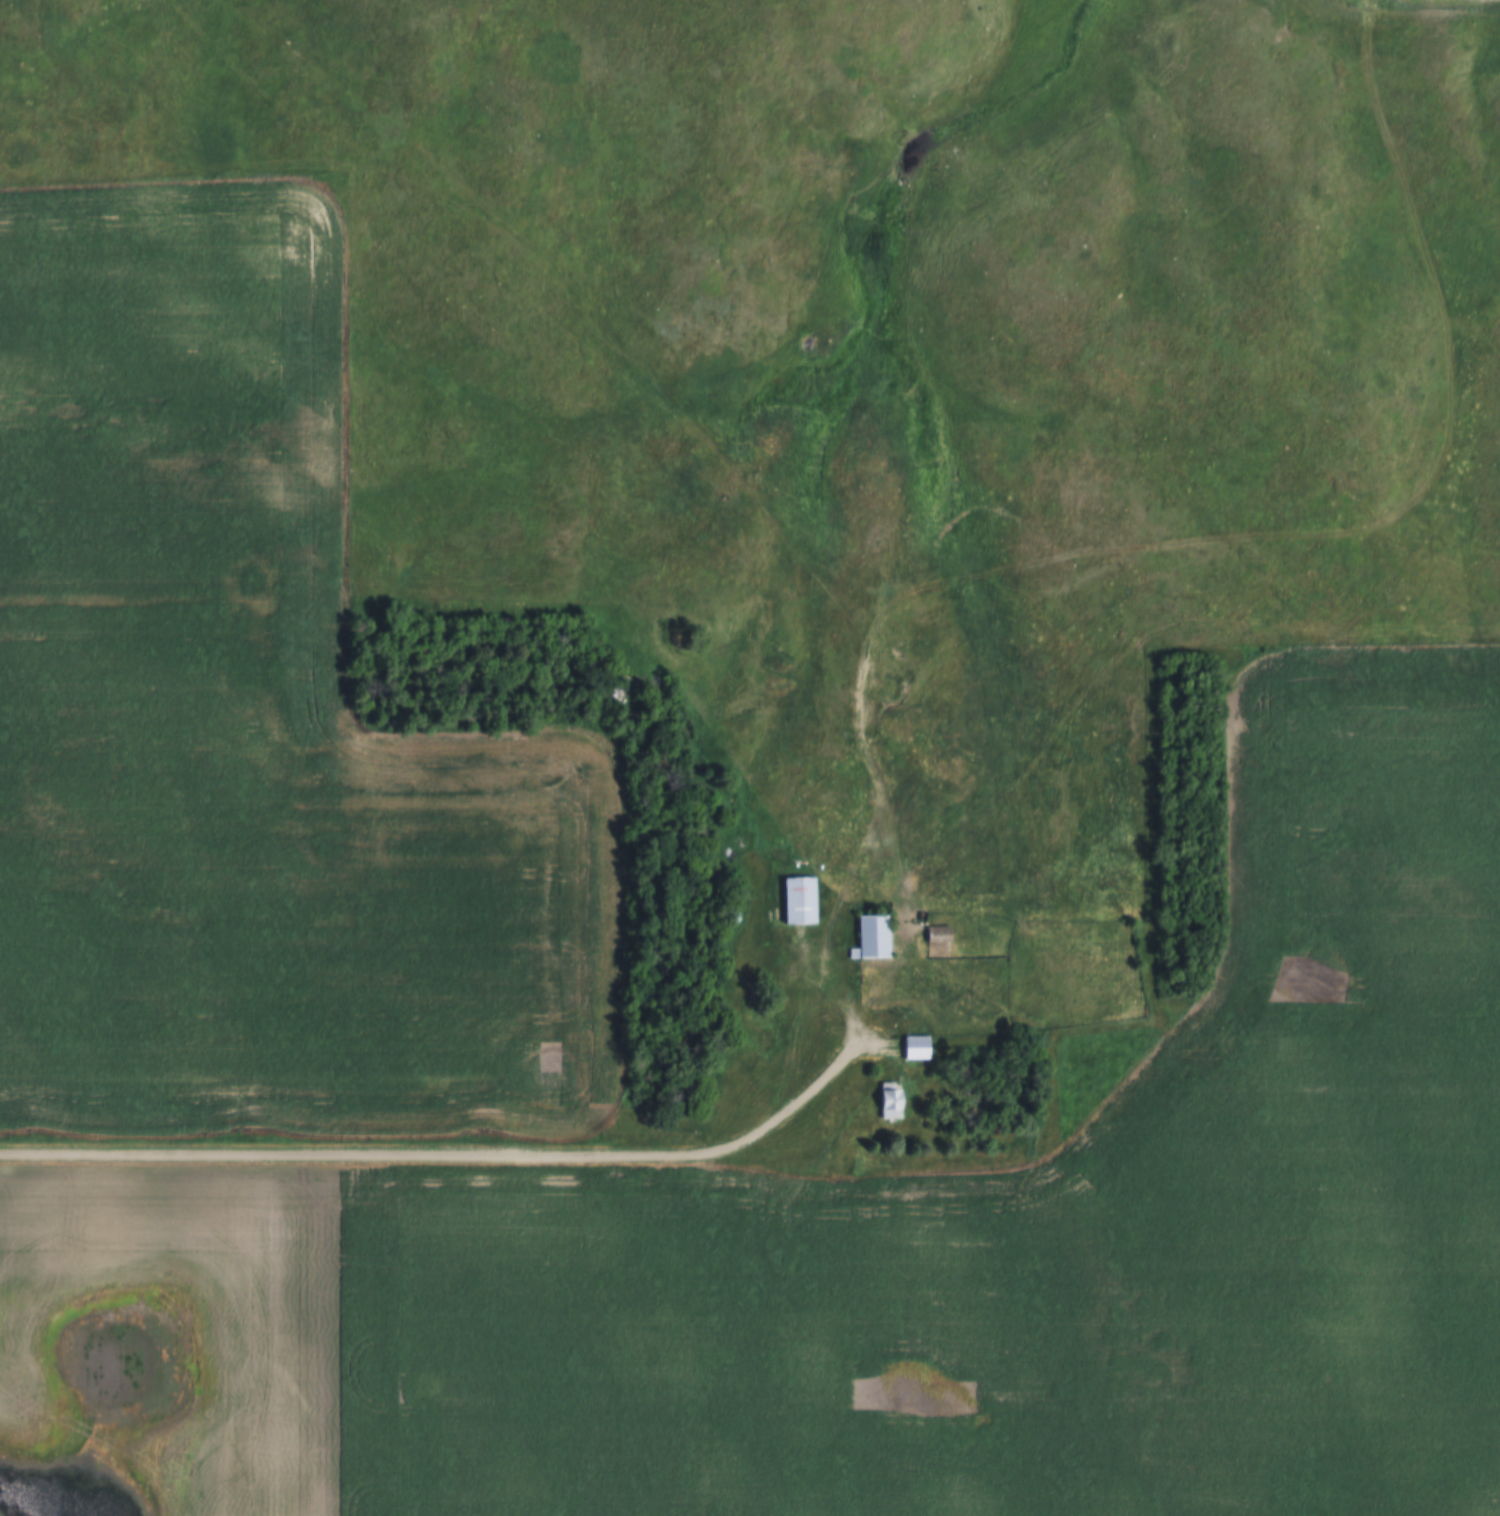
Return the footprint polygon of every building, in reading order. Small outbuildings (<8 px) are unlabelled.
[(783,923),(814,923),(814,877),(783,877),(783,923)] [(857,915),(857,949),(850,949),(850,958),(888,958),(888,915),(857,915)] [(950,926),(926,926),(926,943),(950,943),(950,926)] [(928,1036),(903,1036),(903,1060),(928,1060),(928,1036)] [(880,1083),(880,1119),(901,1119),(901,1083),(880,1083)]
